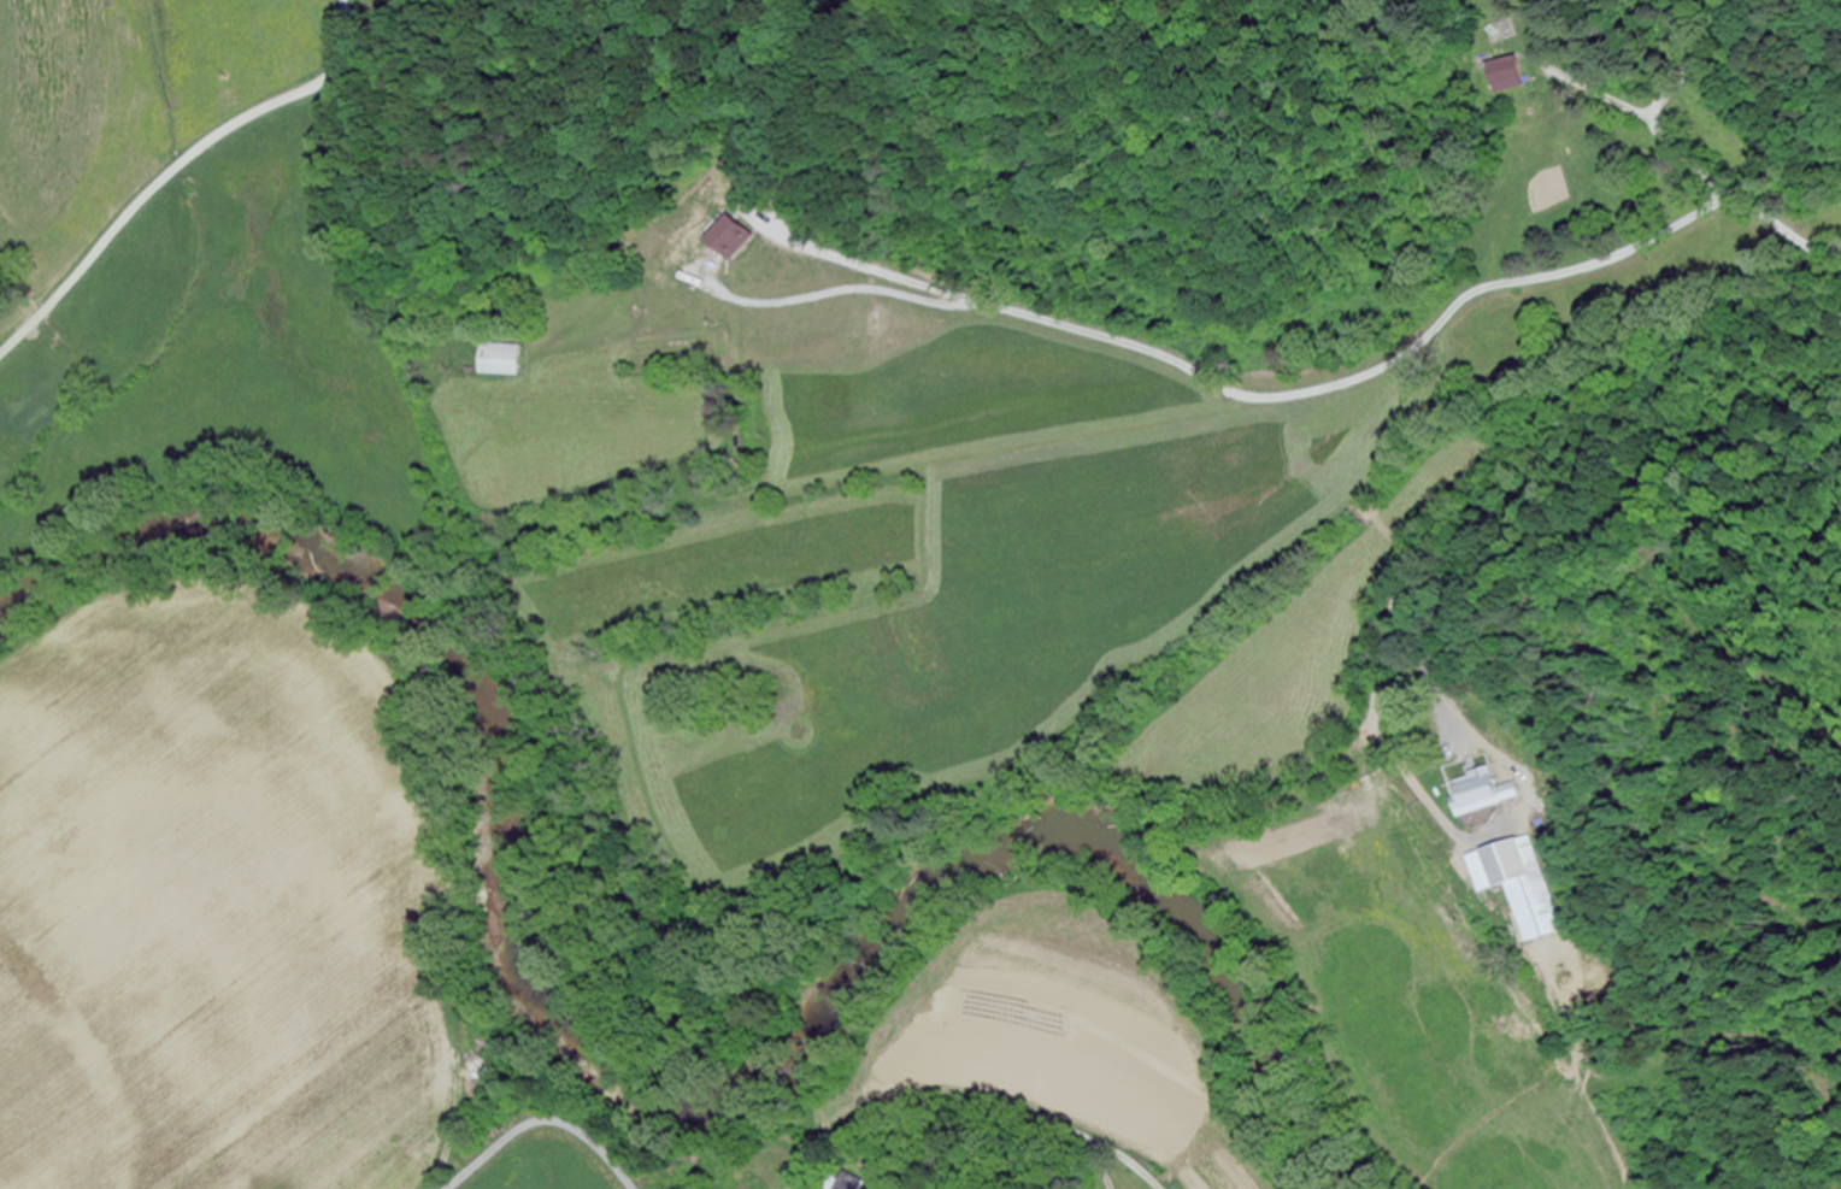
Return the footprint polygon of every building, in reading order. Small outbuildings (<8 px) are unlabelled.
[(517,377),(517,346),(477,346),(477,377),(517,377)] [(1459,814),(1492,804),(1482,769),(1449,779),(1459,814)] [(1463,854),(1474,894),(1503,886),(1519,943),(1556,933),(1528,836),(1463,854)] [(866,1185),(845,1171),(832,1188),(863,1188),(866,1185)]
